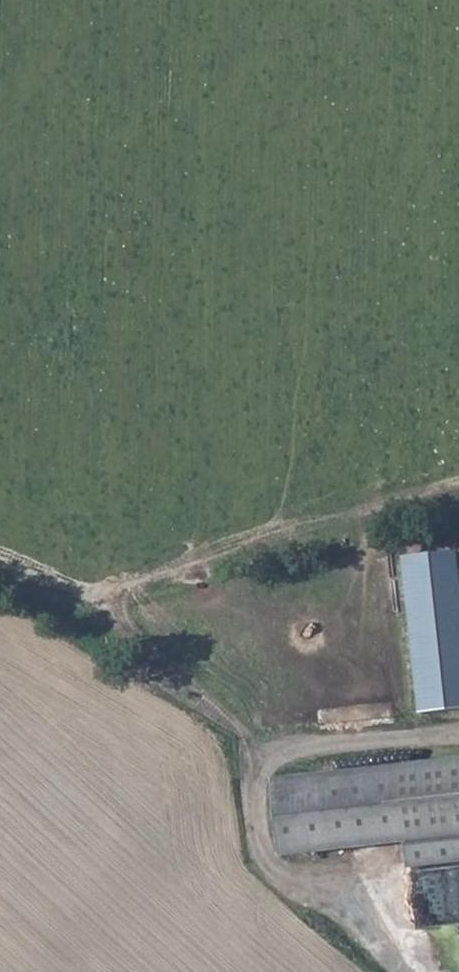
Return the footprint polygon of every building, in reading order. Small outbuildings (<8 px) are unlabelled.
[(458,709),(458,552),(405,559),(425,714),(458,709)] [(277,783),(286,857),(408,842),(411,870),(458,864),(458,762),(277,783)]
